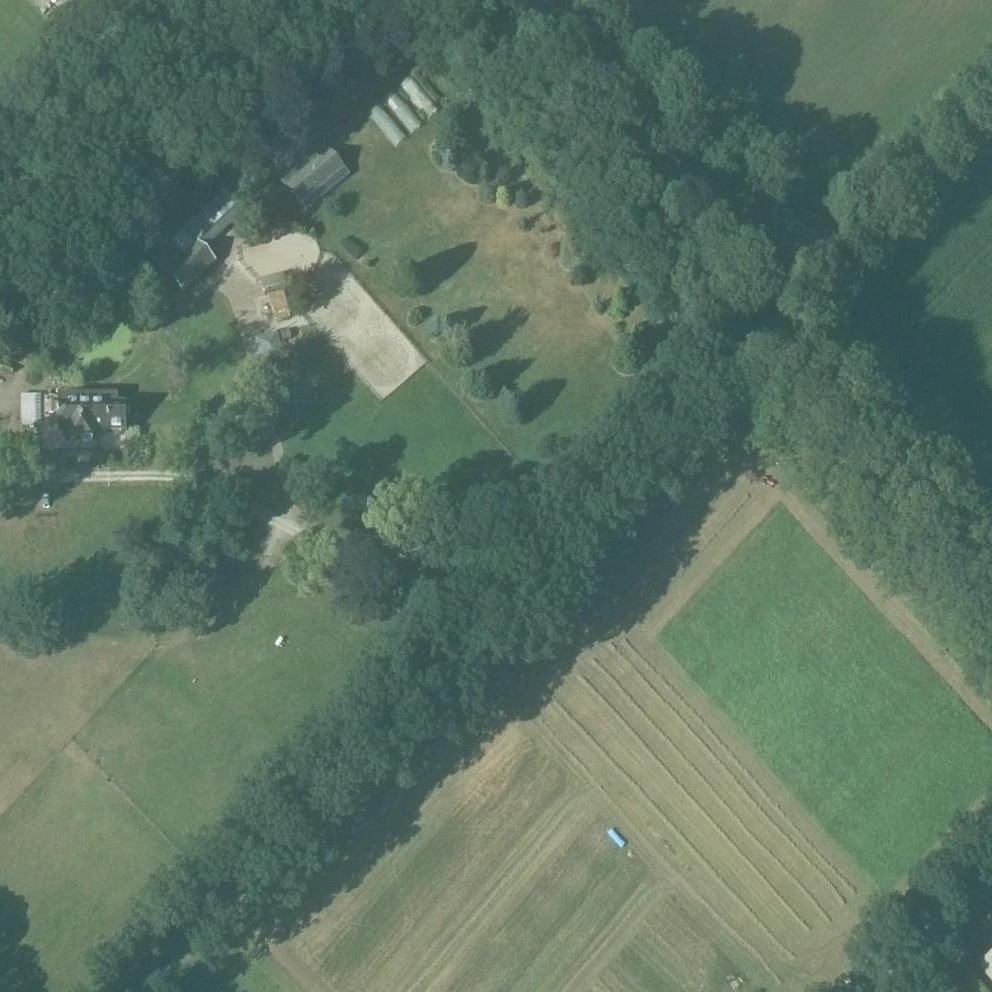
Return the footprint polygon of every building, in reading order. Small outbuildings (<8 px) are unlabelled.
[(413,78),(401,87),(429,121),(439,112),(413,78)] [(345,173),(304,123),(264,156),(304,206),(345,173)] [(203,249),(236,217),(219,199),(182,234),(153,262),(184,296),(217,264),(203,249)] [(222,269),(238,260),(229,243),(213,252),(222,269)] [(289,296),(283,284),(262,294),(268,306),(289,296)] [(42,396),(24,396),(24,430),(43,430),(42,396)] [(100,435),(127,435),(127,407),(116,407),(116,398),(66,398),(66,407),(52,407),(52,418),(66,418),(66,442),(100,442),(100,435)] [(982,966),(991,978),(991,958),(982,966)]
